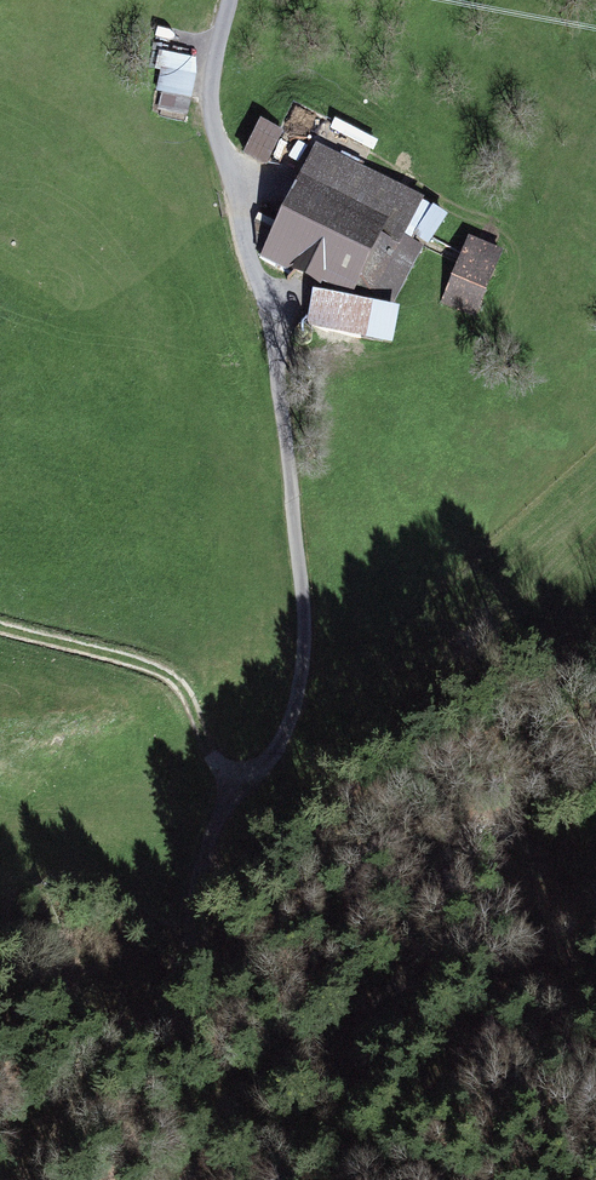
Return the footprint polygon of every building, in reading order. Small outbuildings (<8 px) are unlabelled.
[(186,116),(197,62),(163,56),(156,92),(162,93),(158,110),(186,116)] [(283,134),(260,123),(243,158),(266,169),(283,134)] [(318,148),(301,183),(386,225),(383,232),(404,242),(425,201),(318,148)] [(386,225),(301,183),(262,260),(322,290),(324,286),(353,301),(357,293),(392,311),(422,251),(404,242),(383,232),(386,225)] [(504,253),(469,239),(442,303),(476,318),(504,253)] [(393,346),(399,313),(313,295),(306,328),(393,346)]
